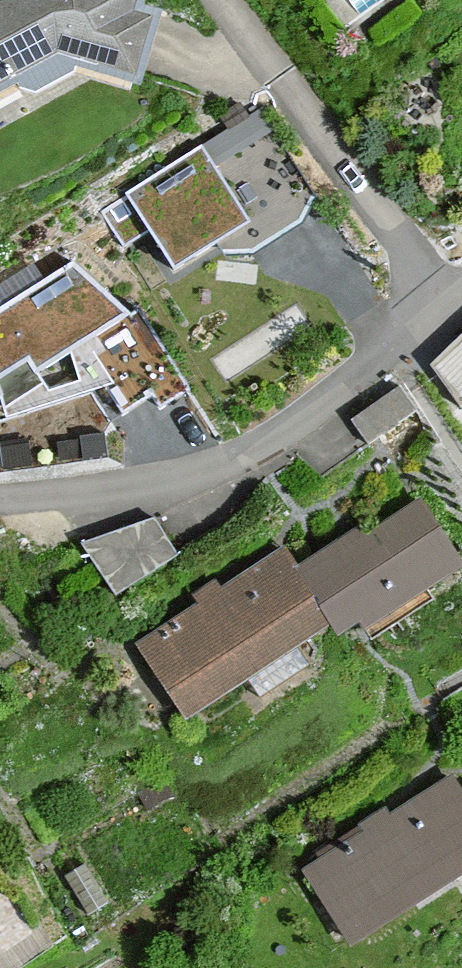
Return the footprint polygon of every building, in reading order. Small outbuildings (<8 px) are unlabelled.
[(50,65),(100,81),(124,4),(113,0),(0,0),(0,91),(50,65)] [(244,113),(105,194),(150,271),(196,244),(235,253),(273,229),(293,197),(244,113)] [(0,289),(0,409),(85,385),(107,418),(135,399),(144,413),(178,391),(123,310),(52,257),(0,289)] [(432,366),(461,396),(461,337),(432,366)] [(124,637),(171,715),(326,623),(339,645),(461,572),(461,560),(418,486),(288,564),(277,546),(124,637)] [(116,579),(186,547),(164,498),(94,530),(116,579)] [(276,869),(323,946),(461,862),(461,835),(427,778),(276,869)]
